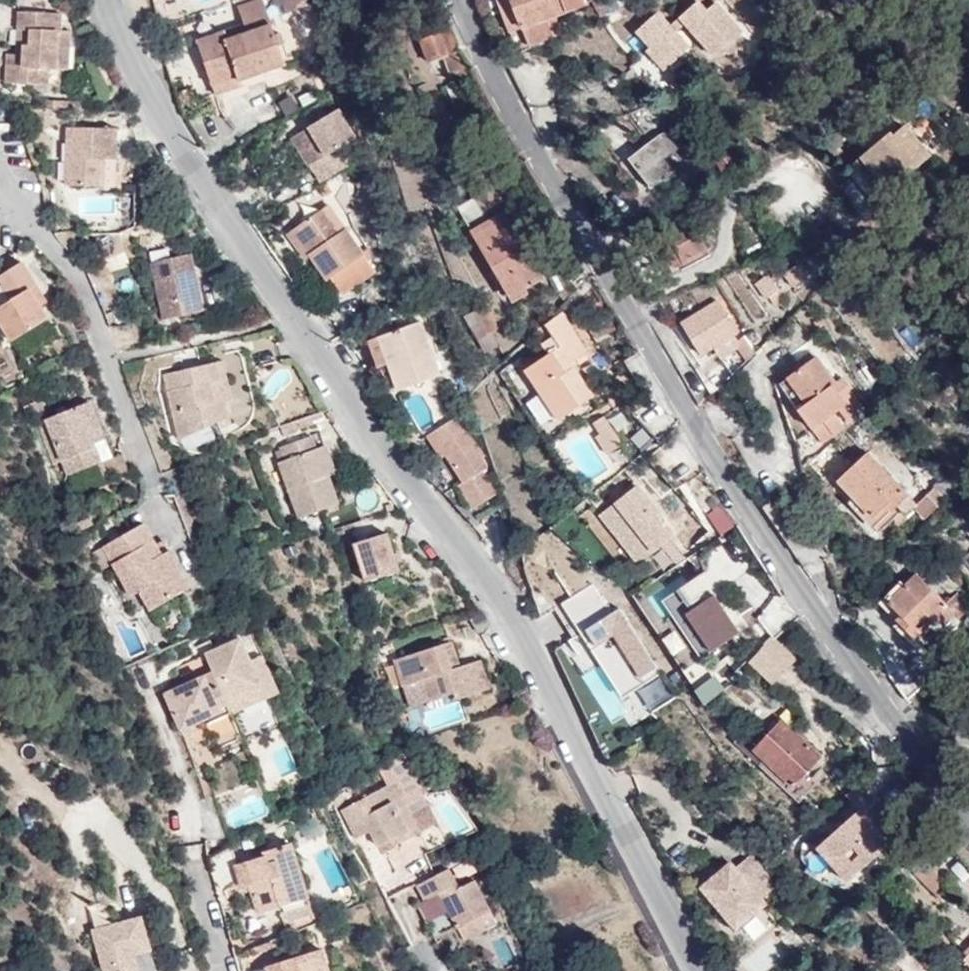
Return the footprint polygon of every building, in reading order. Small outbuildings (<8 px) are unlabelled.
[(308,0),(275,0),(279,7),(285,5),(289,14),(310,4),(308,0)] [(510,0),(496,0),(508,33),(521,28),(510,0)] [(521,28),(527,45),(563,31),(558,15),(585,4),(583,0),(510,0),(521,28)] [(635,5),(622,0),(596,0),(593,2),(600,19),(635,5)] [(678,18),(715,56),(742,31),(716,3),(707,11),(697,0),(678,18)] [(264,4),(239,13),(246,31),(226,39),(223,32),(197,40),(216,94),(241,85),(240,81),(285,65),(283,59),(288,58),(280,33),(274,35),(264,4)] [(60,47),(72,47),(72,31),(64,30),(64,13),(22,12),(21,29),(23,29),(28,29),(27,43),(22,43),(21,55),(21,61),(10,61),(10,82),(51,84),(51,68),(59,68),(60,47)] [(657,13),(638,31),(651,47),(647,50),(665,69),(689,47),(657,13)] [(89,26),(85,18),(78,22),(82,30),(89,26)] [(420,42),(429,62),(445,56),(459,51),(450,29),(420,42)] [(71,68),(72,47),(60,47),(59,68),(71,68)] [(445,56),(450,70),(467,64),(459,51),(445,56)] [(455,79),(473,73),(467,64),(450,70),(455,79)] [(341,108),(310,126),(327,155),(313,163),(323,180),(349,166),(338,148),(357,136),(341,108)] [(292,137),(309,165),(313,163),(327,155),(310,126),(292,137)] [(107,159),(119,159),(120,128),(72,127),(70,185),(107,186),(107,159)] [(872,184),(884,201),(933,161),(907,131),(894,141),(892,137),(863,161),(879,180),(872,184)] [(664,132),(659,135),(667,147),(680,137),(670,132),(664,132)] [(667,147),(659,135),(633,155),(655,185),(682,165),(685,170),(699,160),(682,136),(680,137),(667,147)] [(119,186),(119,159),(107,159),(107,186),(119,186)] [(863,161),(857,166),(872,184),(879,180),(863,161)] [(876,207),(884,201),(872,184),(857,166),(851,169),(852,178),(876,207)] [(510,294),(542,276),(505,212),(487,222),(473,199),(459,206),(510,294)] [(330,202),(295,225),(312,253),(327,276),(331,275),(342,290),(374,269),(330,202)] [(691,217),(669,229),(685,261),(708,249),(691,217)] [(312,253),(295,225),(291,228),(307,255),(312,253)] [(204,309),(192,253),(153,261),(166,318),(204,309)] [(798,265),(786,275),(793,284),(806,274),(798,265)] [(769,276),(757,283),(765,297),(769,296),(774,304),(783,298),(769,276)] [(39,284),(32,288),(43,305),(49,301),(39,284)] [(32,288),(0,309),(0,316),(15,340),(50,318),(43,305),(32,288)] [(713,344),(737,330),(720,300),(683,323),(701,353),(713,344)] [(489,305),(478,311),(490,336),(496,333),(502,330),(489,305)] [(490,336),(478,311),(469,316),(481,340),(490,336)] [(563,311),(535,331),(548,353),(525,370),(559,420),(594,395),(572,362),(587,352),(563,311)] [(422,320),(379,334),(387,360),(397,387),(440,373),(422,320)] [(743,342),(737,330),(713,344),(720,355),(743,342)] [(502,346),(496,333),(490,336),(481,340),(488,353),(502,346)] [(387,360),(379,334),(370,337),(379,362),(387,360)] [(816,357),(786,379),(806,403),(799,409),(812,426),(846,403),(838,392),(848,386),(842,377),(835,383),(816,357)] [(227,360),(219,361),(229,400),(236,398),(227,360)] [(229,400),(219,361),(198,366),(200,376),(191,378),(189,368),(169,374),(184,437),(233,415),(229,400)] [(200,376),(198,366),(189,368),(191,378),(200,376)] [(806,403),(786,379),(780,384),(799,409),(806,403)] [(92,402),(49,420),(49,421),(66,462),(79,495),(106,484),(98,465),(104,463),(97,446),(90,428),(101,424),(92,402)] [(458,485),(473,509),(498,493),(458,415),(427,435),(442,458),(447,455),(462,483),(458,485)] [(601,434),(611,427),(605,416),(594,423),(601,434)] [(66,462),(49,421),(41,425),(57,466),(66,462)] [(108,441),(101,424),(90,428),(97,446),(108,441)] [(623,445),(611,427),(601,434),(596,438),(608,455),(623,445)] [(332,474),(322,447),(319,447),(315,435),(285,445),(289,459),(282,461),(302,517),(342,503),(332,474)] [(329,444),(322,447),(332,474),(339,472),(329,444)] [(838,481),(853,498),(871,517),(884,506),(890,501),(895,507),(895,506),(904,516),(916,505),(869,453),(838,481)] [(603,518),(644,565),(674,539),(657,519),(656,518),(654,520),(649,515),(656,509),(637,487),(603,518)] [(936,489),(915,507),(923,517),(944,499),(936,489)] [(871,517),(853,498),(847,503),(870,528),(889,511),(884,506),(871,517)] [(884,506),(889,511),(895,507),(890,501),(884,506)] [(649,515),(654,520),(656,518),(657,519),(662,515),(656,509),(649,515)] [(188,575),(174,550),(165,554),(159,545),(147,523),(107,545),(116,562),(134,596),(143,591),(154,609),(177,597),(169,585),(188,575)] [(404,569),(391,531),(358,542),(370,580),(404,569)] [(165,554),(174,550),(169,540),(159,545),(165,554)] [(116,562),(107,545),(95,552),(104,569),(116,562)] [(917,574),(887,601),(900,615),(897,619),(914,637),(933,620),(940,627),(952,617),(955,621),(967,610),(951,593),(942,600),(917,574)] [(195,586),(188,575),(169,585),(177,597),(195,586)] [(582,677),(612,724),(629,713),(637,725),(673,699),(598,582),(562,605),(582,636),(580,637),(598,666),(582,677)] [(663,602),(699,658),(738,632),(712,592),(689,607),(679,591),(663,602)] [(769,634),(794,620),(783,599),(757,613),(769,634)] [(264,685),(253,660),(243,638),(223,647),(227,656),(211,663),(215,672),(200,678),(186,684),(166,693),(180,729),(201,721),(204,725),(232,713),(228,701),(264,685)] [(484,658),(464,665),(455,667),(453,660),(462,657),(455,639),(401,657),(409,682),(427,677),(434,698),(459,690),(461,697),(493,686),(484,658)] [(751,667),(768,679),(784,656),(768,644),(751,667)] [(227,656),(223,647),(207,654),(211,663),(227,656)] [(909,699),(933,677),(916,653),(892,675),(909,699)] [(264,655),(253,660),(264,685),(228,701),(232,713),(281,692),(264,655)] [(455,667),(464,665),(462,657),(453,660),(455,667)] [(183,677),(186,684),(200,678),(197,671),(183,677)] [(416,704),(434,698),(427,677),(409,682),(416,704)] [(714,677),(694,692),(705,707),(726,693),(714,677)] [(792,787),(805,774),(822,757),(782,720),(754,749),(765,761),(792,787)] [(254,751),(273,782),(297,766),(278,736),(254,751)] [(816,785),(805,774),(792,787),(765,761),(761,766),(799,802),(816,785)] [(398,779),(343,808),(358,837),(372,829),(384,852),(398,845),(397,844),(422,831),(412,812),(404,796),(406,795),(398,779)] [(876,799),(822,846),(852,881),(906,833),(898,823),(895,826),(887,816),(890,814),(876,799)] [(412,812),(422,831),(440,821),(430,803),(412,812)] [(262,914),(281,908),(309,900),(293,842),(271,848),(272,853),(237,863),(245,885),(253,883),(262,914)] [(852,881),(822,846),(816,851),(846,886),(852,881)] [(778,888),(751,858),(735,872),(730,867),(703,892),(738,931),(766,906),(761,902),(778,888)] [(926,860),(915,870),(940,894),(950,884),(926,860)] [(479,918),(491,911),(475,881),(454,892),(443,871),(417,886),(443,933),(457,926),(465,939),(485,929),(479,918)] [(309,900),(281,908),(284,918),(312,909),(309,900)] [(497,923),(491,911),(479,918),(485,929),(497,923)] [(142,918),(126,922),(133,953),(150,949),(142,918)] [(104,970),(156,970),(150,949),(133,953),(126,922),(93,930),(104,970)] [(493,969),(515,960),(501,926),(478,935),(493,969)] [(324,947),(267,966),(269,970),(331,970),(324,947)]
